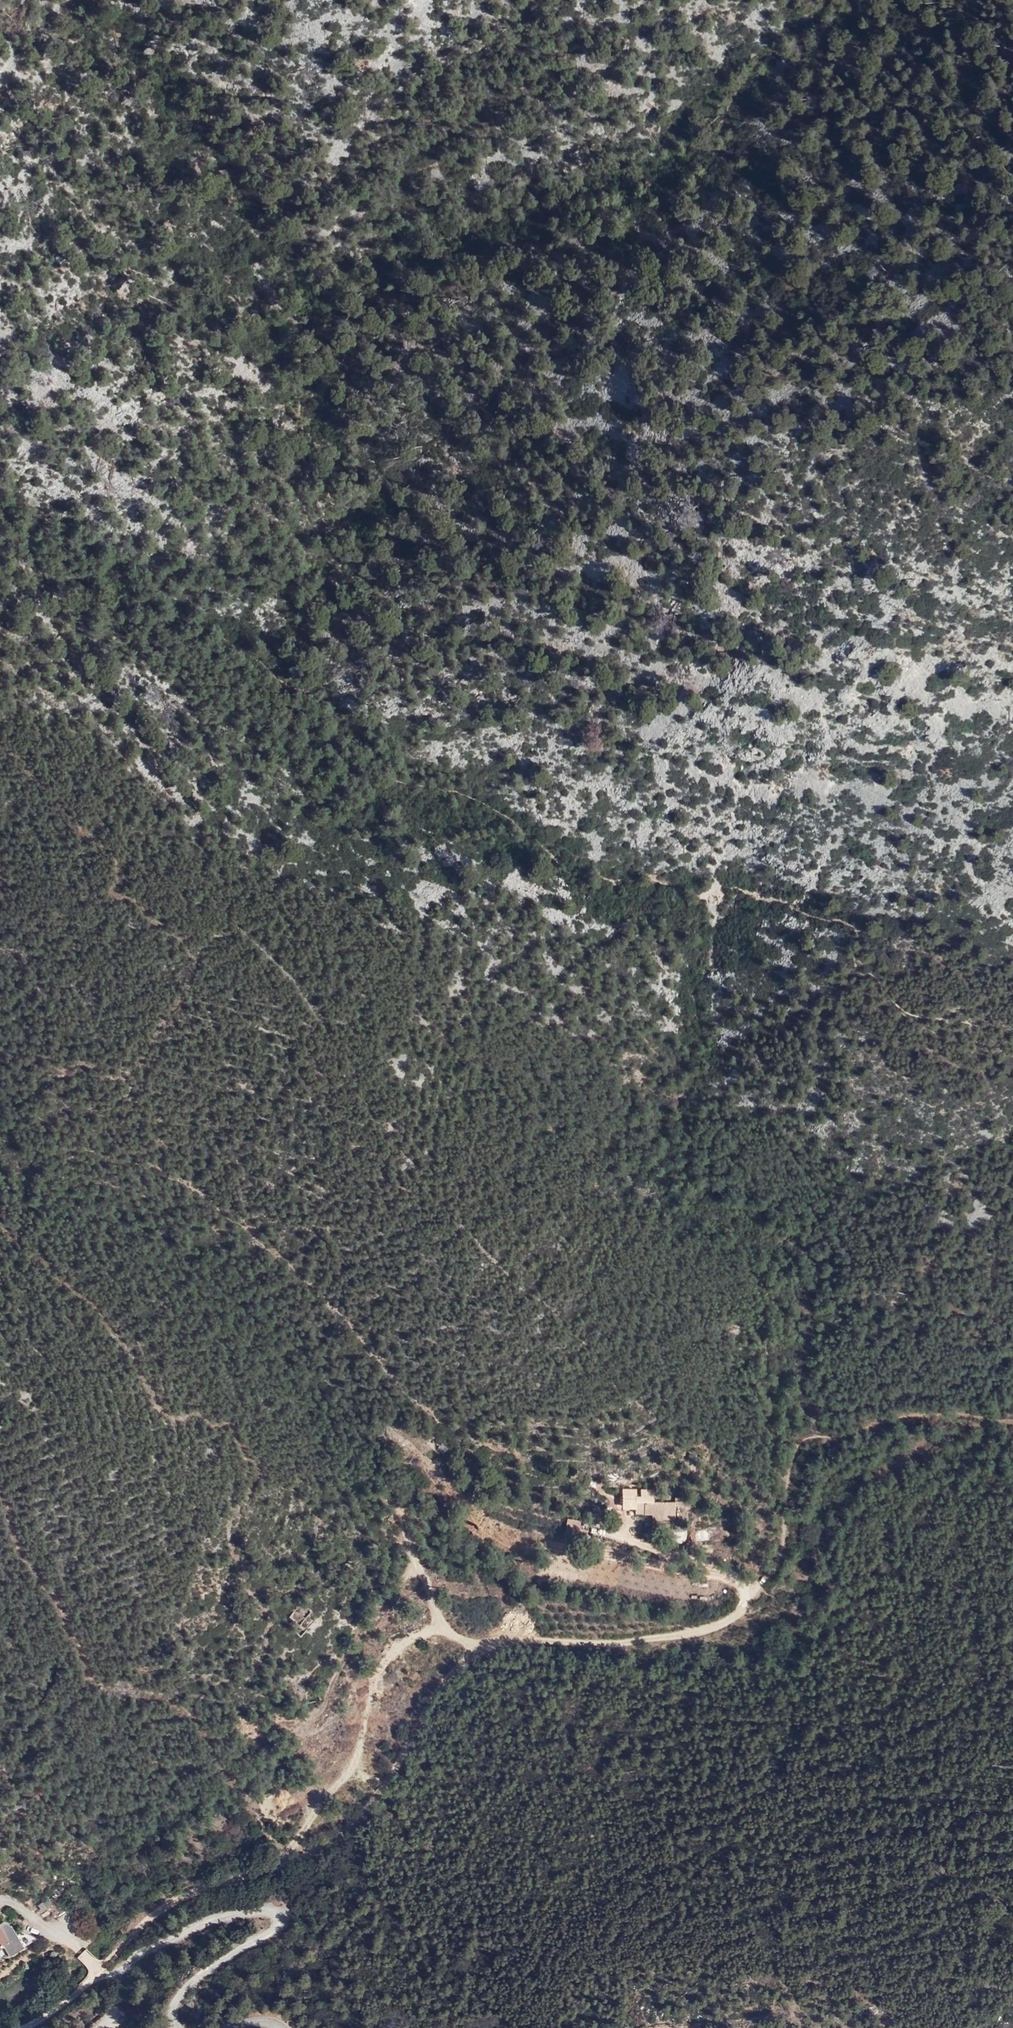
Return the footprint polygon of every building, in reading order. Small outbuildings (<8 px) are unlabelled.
[(689,1452),(686,1459),(695,1462),(697,1455),(689,1452)] [(676,1523),(676,1522),(683,1522),(684,1526),(700,1525),(699,1506),(676,1507),(676,1502),(636,1502),(636,1515),(652,1515),(652,1523),(653,1523),(657,1523),(676,1523)] [(581,1520),(568,1518),(565,1533),(578,1536),(581,1520)] [(294,1604),(281,1620),(299,1635),(312,1620),(294,1604)] [(1,1948),(5,1945),(9,1951),(10,1954),(38,1937),(23,1930),(17,1934),(12,1926),(3,1921),(0,1923),(0,1948),(1,1948)]
